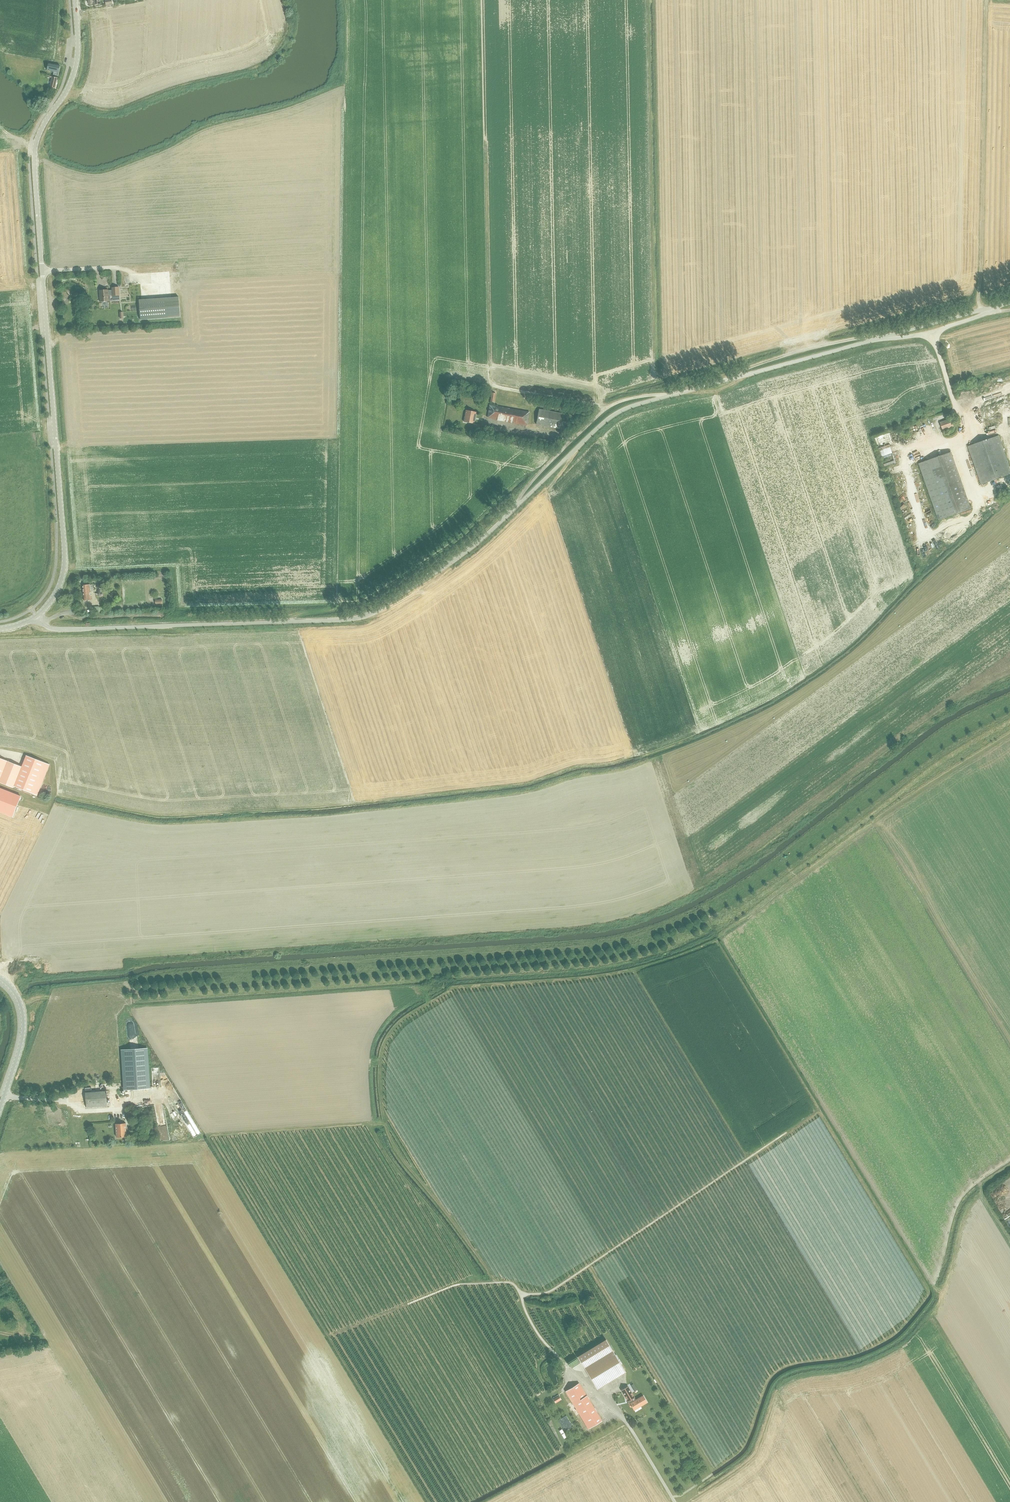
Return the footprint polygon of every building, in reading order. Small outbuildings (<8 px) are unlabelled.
[(58,76),(60,66),(48,64),(47,70),(54,72),(53,75),(58,76)] [(47,75),(46,76),(52,78),(50,87),(55,88),(58,78),(47,75)] [(108,290),(99,291),(99,295),(100,295),(100,298),(100,302),(109,301),(109,296),(112,295),(112,296),(114,296),(115,300),(120,300),(119,295),(119,287),(112,288),(112,290),(108,291),(108,290)] [(179,297),(139,300),(140,320),(180,317),(179,297)] [(526,425),(529,413),(490,405),(488,418),(526,425)] [(566,430),(569,415),(539,409),(536,424),(566,430)] [(474,424),(477,412),(466,410),(464,422),(474,424)] [(943,431),(956,426),(954,422),(951,423),(949,419),(940,422),(943,431)] [(1009,475),(1009,467),(998,436),(968,446),(982,485),(1009,475)] [(939,520),(971,509),(951,452),(919,464),(939,520)] [(90,585),(83,585),(84,600),(91,600),(90,585)] [(49,764),(26,755),(21,766),(0,758),(0,783),(13,788),(13,786),(37,795),(49,764)] [(20,796),(0,788),(0,812),(12,817),(20,796)] [(147,1048),(122,1050),(124,1090),(150,1088),(147,1048)] [(87,1108),(107,1107),(107,1105),(107,1102),(106,1091),(86,1093),(87,1108)] [(150,1112),(136,1113),(128,1114),(129,1120),(131,1120),(131,1121),(132,1121),(132,1119),(137,1119),(137,1120),(150,1118),(150,1112)] [(117,1138),(127,1137),(126,1123),(116,1124),(117,1138)] [(578,1357),(585,1368),(596,1386),(624,1369),(606,1340),(578,1357)] [(588,1429),(602,1421),(580,1383),(566,1392),(588,1429)] [(628,1386),(622,1390),(628,1401),(629,1400),(630,1402),(628,1403),(631,1407),(632,1406),(633,1409),(635,1413),(642,1409),(641,1406),(647,1403),(643,1396),(636,1400),(628,1386)] [(566,1416),(558,1421),(563,1428),(565,1431),(573,1426),(571,1424),(566,1416)]
